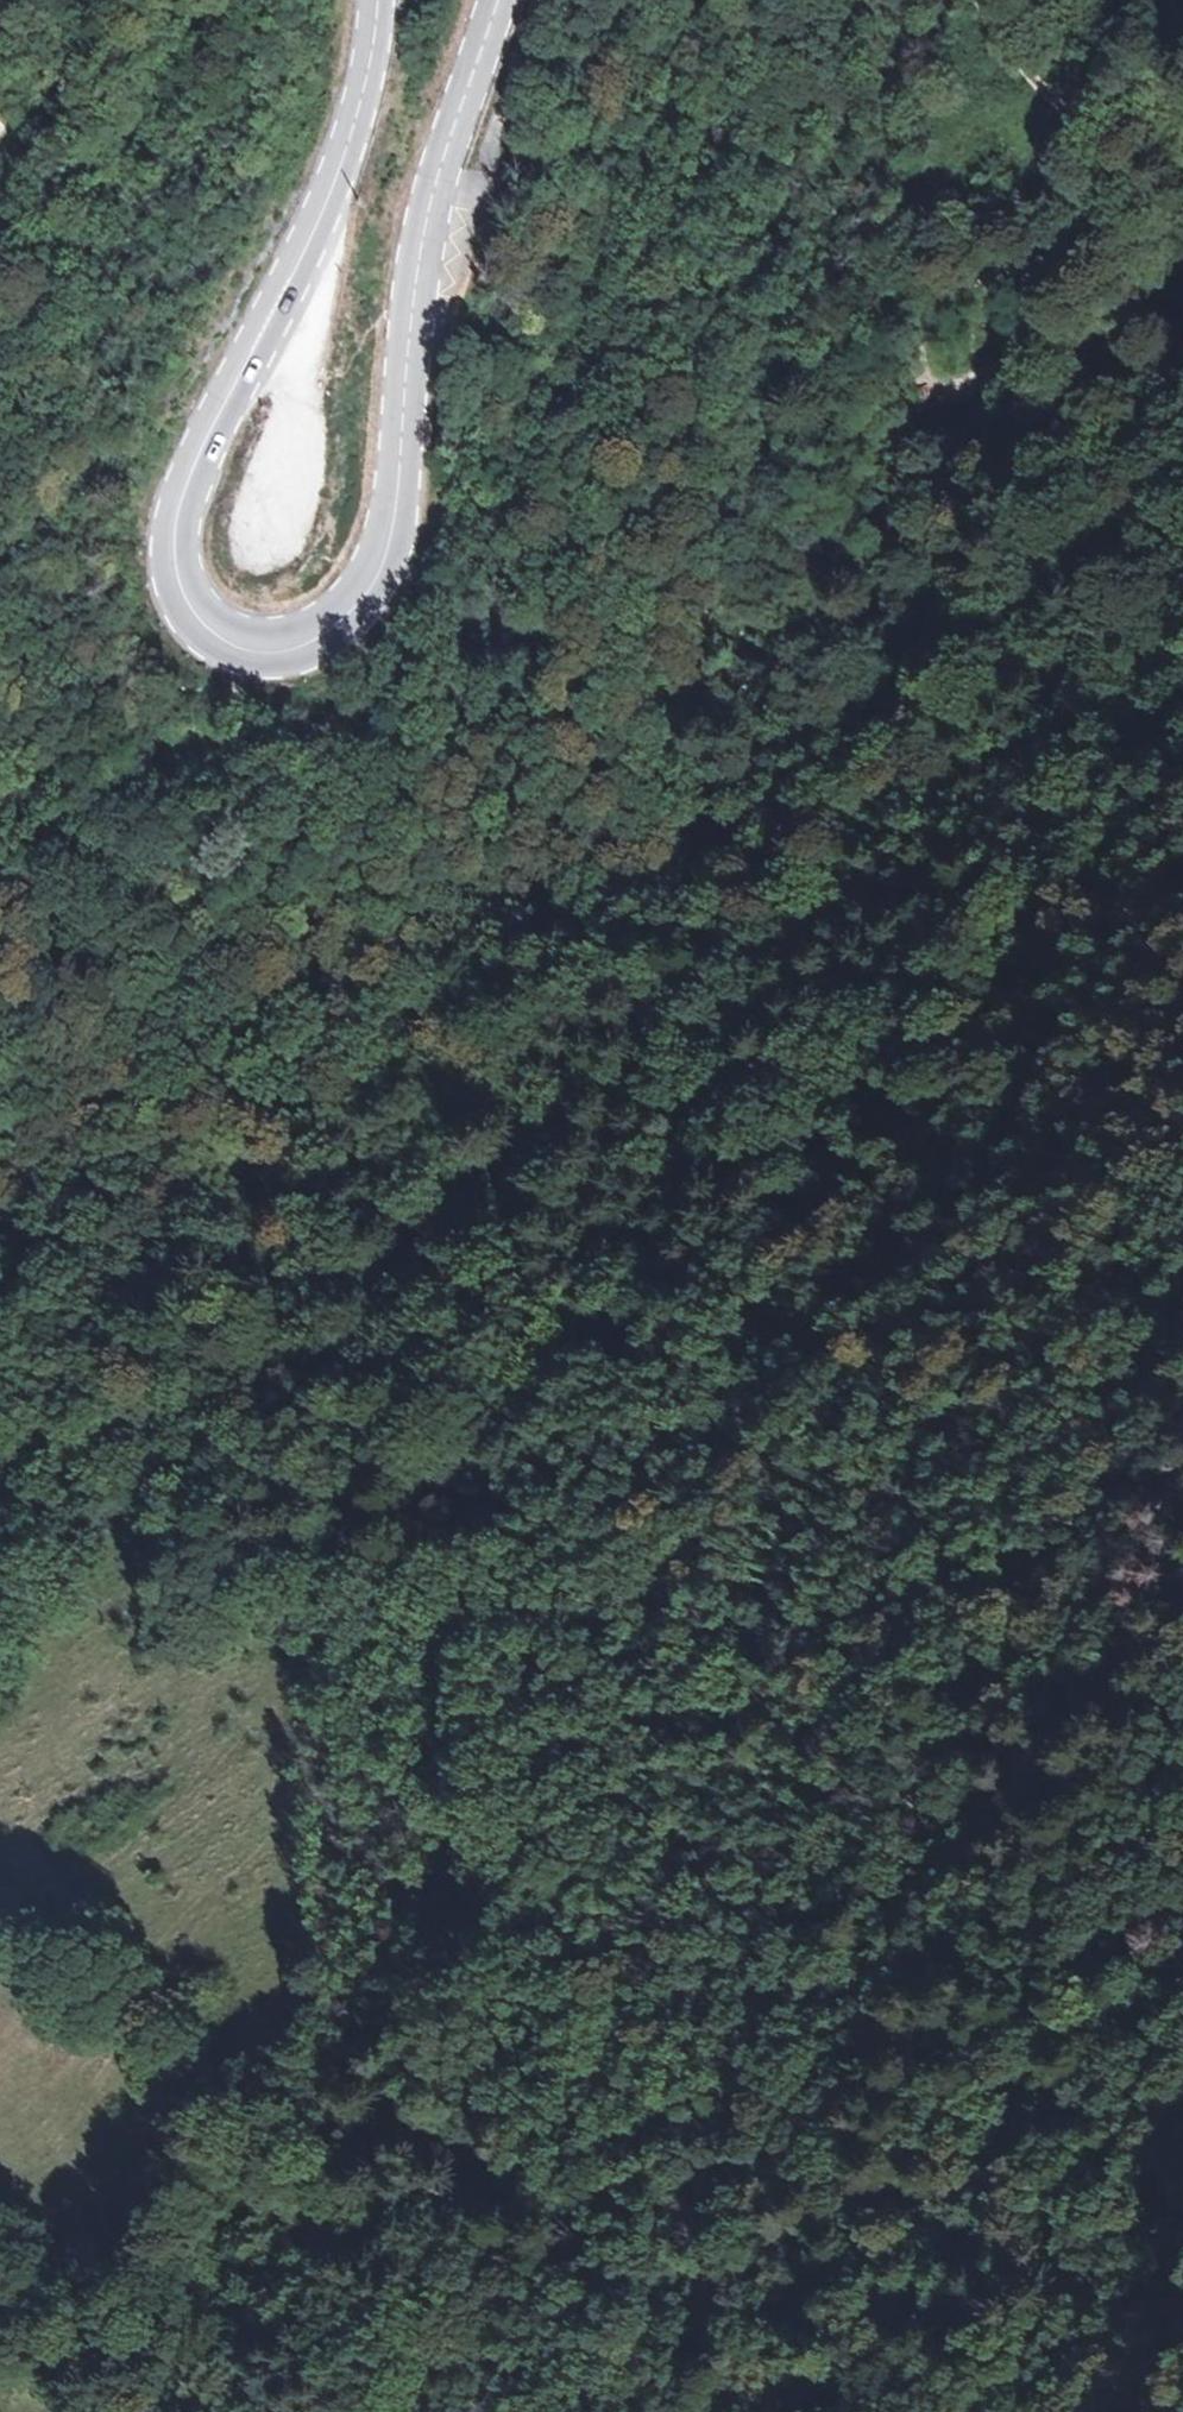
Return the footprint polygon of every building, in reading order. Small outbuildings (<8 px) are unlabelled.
[(10,128),(0,120),(0,140),(10,128)] [(206,722),(190,725),(191,733),(207,731),(206,722)] [(186,1962),(190,1946),(180,1943),(175,1959),(186,1962)]
